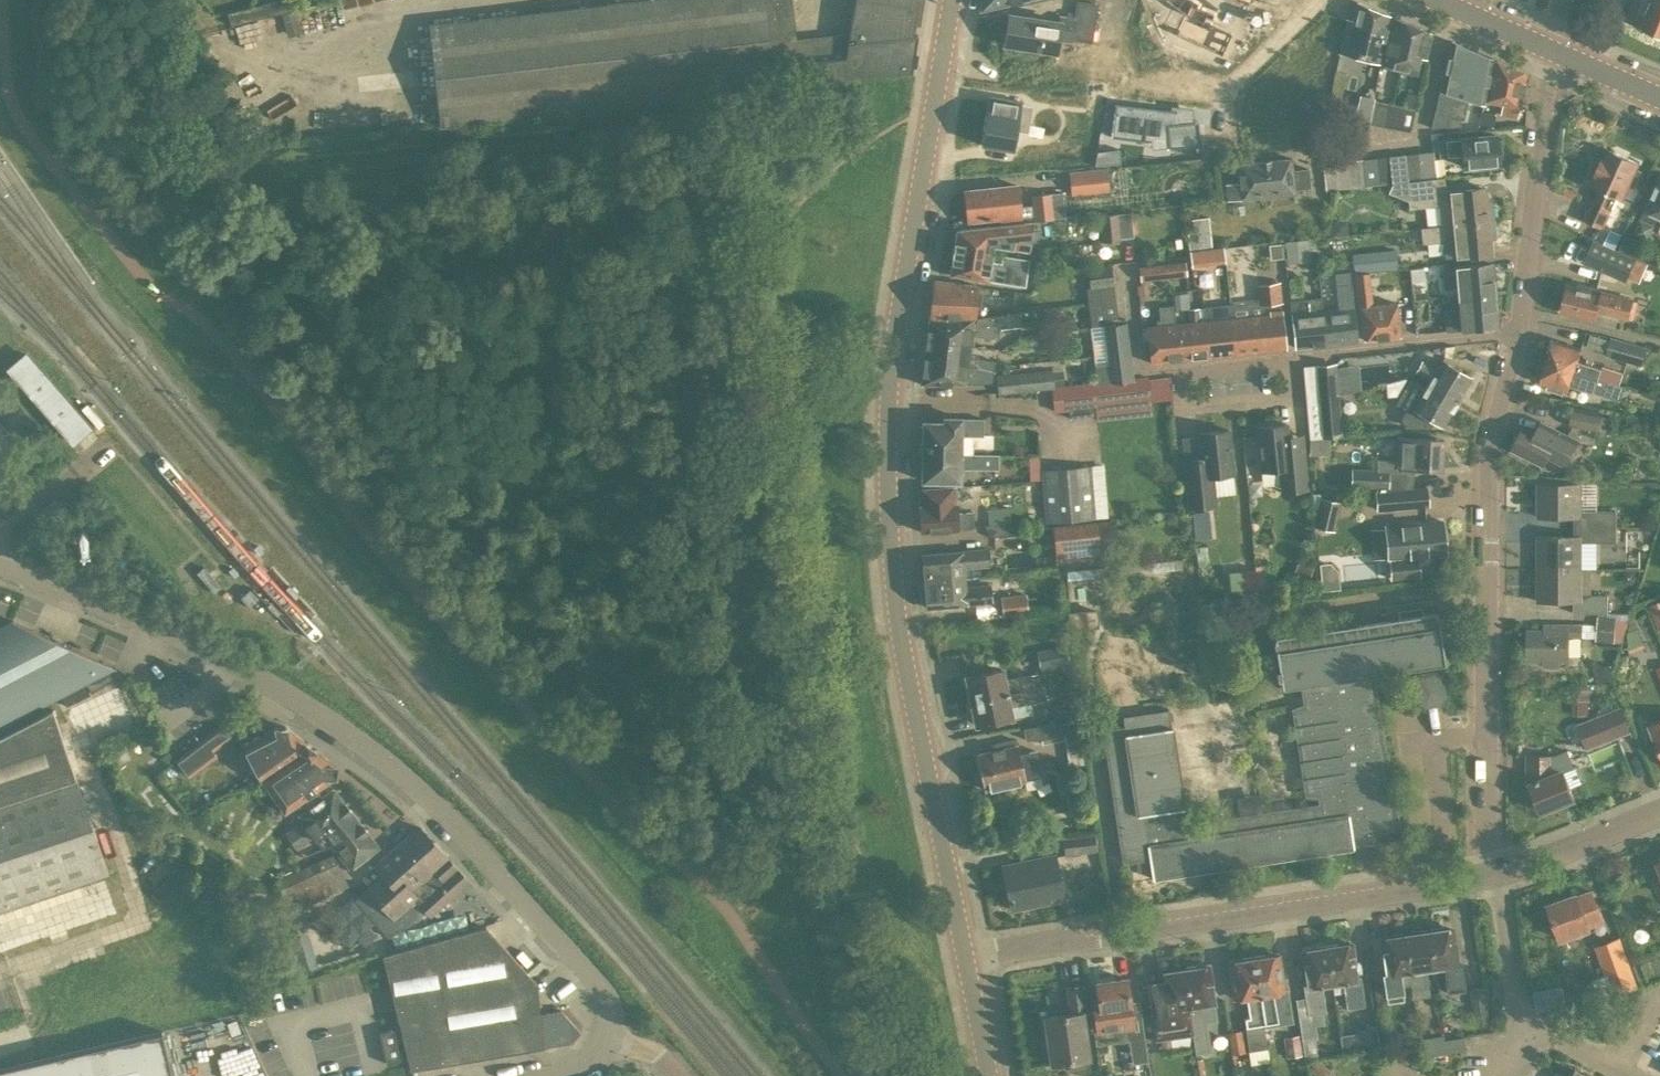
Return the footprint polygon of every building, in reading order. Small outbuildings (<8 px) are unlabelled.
[(213,16),(254,2),(253,0),(207,0),(213,16)] [(227,12),(230,25),(290,10),(288,0),(276,0),(227,12)] [(849,34),(796,40),(792,0),(646,0),(428,25),(440,125),(776,87),(775,87),(912,71),(918,34),(914,34),(915,24),(919,24),(923,0),(855,0),(849,34)] [(981,10),(1021,0),(982,0),(981,10)] [(1058,22),(1009,14),(1004,44),(1055,52),(1057,40),(1073,43),(1073,39),(1092,42),(1097,3),(1077,0),(1075,12),(1067,11),(1066,16),(1059,15),(1058,22)] [(1226,64),(1237,43),(1216,33),(1224,15),(1205,0),(1163,0),(1189,22),(1179,40),(1226,64)] [(1286,0),(1217,0),(1215,2),(1255,29),(1275,10),(1274,7),(1279,3),(1282,5),(1286,0)] [(1659,34),(1659,0),(1635,0),(1627,19),(1659,34)] [(1353,20),(1346,19),(1338,54),(1379,64),(1390,16),(1357,3),(1353,20)] [(1380,67),(1399,71),(1410,25),(1392,17),(1380,67)] [(1410,25),(1399,71),(1415,75),(1419,57),(1426,59),(1431,34),(1410,25)] [(1152,33),(1130,70),(1145,80),(1154,63),(1186,79),(1181,88),(1199,98),(1210,75),(1196,66),(1200,60),(1187,52),(1152,33)] [(1432,126),(1445,128),(1453,94),(1459,96),(1470,49),(1451,41),(1439,90),(1432,126)] [(1453,94),(1445,128),(1459,130),(1461,119),(1464,119),(1468,99),(1483,103),(1484,101),(1494,59),(1470,49),(1459,96),(1453,94)] [(1526,73),(1494,59),(1484,101),(1501,105),(1499,114),(1518,117),(1526,73)] [(994,88),(984,138),(1018,143),(1027,92),(994,88)] [(1155,140),(1190,139),(1189,116),(1162,117),(1161,101),(1115,95),(1112,122),(1140,126),(1141,122),(1145,122),(1153,122),(1155,140)] [(1367,124),(1382,126),(1388,103),(1374,100),(1373,104),(1368,120),(1367,124)] [(1359,118),(1368,120),(1373,104),(1362,101),(1359,118)] [(1388,103),(1382,126),(1409,132),(1412,127),(1415,109),(1401,106),(1388,103)] [(1492,127),(1495,113),(1481,110),(1478,124),(1492,127)] [(1445,140),(1445,133),(1430,134),(1431,143),(1444,142),(1446,158),(1464,157),(1465,167),(1498,164),(1496,136),(1445,140)] [(1094,165),(1121,162),(1119,149),(1097,151),(1094,165)] [(1583,219),(1603,229),(1617,197),(1621,199),(1637,163),(1609,150),(1593,186),(1597,188),(1583,219)] [(1432,151),(1420,152),(1424,179),(1436,177),(1432,151)] [(1420,152),(1408,154),(1411,180),(1424,179),(1420,152)] [(1408,154),(1393,156),(1397,182),(1411,180),(1408,154)] [(1393,156),(1380,157),(1383,184),(1397,182),(1393,156)] [(1380,157),(1364,159),(1368,186),(1383,184),(1380,157)] [(1239,182),(1225,183),(1227,201),(1295,194),(1294,190),(1311,188),(1309,168),(1292,170),(1291,159),(1238,165),(1239,182)] [(1349,161),(1349,164),(1352,188),(1368,186),(1364,159),(1349,161)] [(1349,164),(1336,166),(1339,190),(1352,188),(1349,164)] [(1122,165),(1068,171),(1071,195),(1109,191),(1107,172),(1123,171),(1123,165),(1122,165)] [(1339,190),(1336,166),(1322,167),(1326,192),(1339,190)] [(1635,234),(1648,239),(1659,215),(1659,178),(1635,234)] [(1439,205),(1441,225),(1487,221),(1483,187),(1444,191),(1443,179),(1407,182),(1409,208),(1439,205)] [(1020,215),(1021,219),(1034,218),(1034,222),(1054,219),(1052,192),(1030,194),(1032,206),(1019,207),(1017,186),(965,192),(968,220),(998,217),(1020,215)] [(1120,238),(1133,237),(1131,213),(1100,215),(1102,242),(1120,241),(1120,238)] [(1193,231),(1187,232),(1189,250),(1190,250),(1208,249),(1212,248),(1209,216),(1192,219),(1193,231)] [(958,230),(955,249),(992,255),(993,246),(1028,251),(1033,220),(958,230)] [(1487,221),(1441,225),(1441,226),(1421,228),(1422,244),(1443,242),(1445,258),(1490,253),(1487,221)] [(1593,239),(1591,244),(1612,253),(1615,248),(1622,233),(1610,228),(1603,244),(1593,239)] [(1618,250),(1615,248),(1612,253),(1646,268),(1648,263),(1644,262),(1649,253),(1634,246),(1637,240),(1625,234),(1618,250)] [(1285,242),(1287,263),(1310,260),(1308,239),(1285,242)] [(1237,244),(1239,281),(1261,280),(1259,243),(1237,244)] [(1612,253),(1591,244),(1583,262),(1627,282),(1629,278),(1639,283),(1646,268),(1612,253)] [(992,255),(955,249),(951,274),(988,280),(1025,286),(1029,259),(1002,255),(1001,262),(991,261),(992,255)] [(1208,249),(1190,250),(1191,263),(1192,266),(1209,265),(1208,249)] [(1354,253),(1356,275),(1380,272),(1380,270),(1397,268),(1395,249),(1354,253)] [(1139,267),(1141,282),(1186,276),(1184,261),(1139,267)] [(1086,288),(1088,306),(1116,303),(1114,285),(1112,265),(1087,268),(1089,288),(1086,288)] [(1457,288),(1458,298),(1492,296),(1489,266),(1456,269),(1455,265),(1441,267),(1444,289),(1457,288)] [(1404,268),(1405,280),(1410,279),(1413,301),(1428,299),(1424,266),(1404,268)] [(1380,272),(1356,275),(1360,307),(1363,340),(1400,336),(1396,304),(1373,306),(1371,291),(1382,290),(1380,272)] [(934,281),(929,318),(973,319),(973,317),(977,287),(934,281)] [(1258,301),(1252,302),(1258,351),(1285,349),(1280,304),(1283,304),(1280,281),(1256,285),(1258,301)] [(1599,295),(1600,289),(1581,284),(1580,290),(1568,287),(1562,311),(1599,320),(1602,310),(1629,317),(1633,301),(1602,293),(1602,295),(1599,295)] [(1187,292),(1173,293),(1174,310),(1189,308),(1187,292)] [(1492,296),(1458,298),(1459,309),(1444,311),(1446,332),(1461,330),(1461,329),(1495,327),(1492,296)] [(1341,298),(1319,300),(1324,344),(1357,341),(1353,308),(1342,309),(1341,298)] [(1324,344),(1319,300),(1290,303),(1295,347),(1324,344)] [(1252,302),(1226,304),(1232,354),(1258,351),(1252,302)] [(1103,325),(1104,326),(1126,324),(1126,323),(1118,323),(1116,303),(1088,306),(1091,327),(1103,325)] [(1204,321),(1202,322),(1206,357),(1232,354),(1226,304),(1203,307),(1204,321)] [(1178,360),(1172,305),(1159,307),(1160,320),(1156,320),(1157,326),(1148,328),(1151,363),(1178,360)] [(1173,305),(1172,305),(1178,360),(1206,357),(1202,322),(1200,322),(1198,308),(1188,310),(1189,323),(1175,324),(1173,305)] [(929,318),(926,345),(969,346),(971,335),(998,339),(999,328),(1020,326),(1018,312),(973,317),(973,319),(929,318)] [(1129,345),(1126,324),(1104,326),(1111,380),(1133,378),(1132,370),(1131,365),(1129,345)] [(1590,332),(1586,348),(1606,354),(1605,356),(1641,366),(1647,346),(1610,337),(1610,338),(1590,332)] [(1553,341),(1546,361),(1625,387),(1625,386),(1599,376),(1602,367),(1578,360),(1581,350),(1553,341)] [(1455,344),(1440,345),(1441,348),(1443,355),(1454,358),(1455,348),(1455,344)] [(926,345),(923,366),(967,365),(967,368),(969,368),(991,371),(993,371),(995,361),(968,357),(969,346),(926,345)] [(10,369),(73,442),(90,427),(27,354),(10,369)] [(1430,381),(1428,385),(1456,401),(1470,378),(1441,361),(1436,370),(1422,361),(1415,372),(1430,381)] [(1625,387),(1546,361),(1539,382),(1567,392),(1570,383),(1620,400),(1625,387)] [(1316,397),(1339,395),(1336,366),(1336,363),(1313,365),(1301,366),(1304,398),(1316,397)] [(967,365),(923,366),(921,384),(965,383),(992,383),(993,371),(991,371),(969,368),(967,368),(967,365)] [(998,393),(1051,388),(1051,382),(1054,382),(1053,368),(996,375),(998,393)] [(1065,386),(1051,388),(1054,411),(1068,410),(1069,417),(1096,414),(1097,417),(1110,416),(1151,411),(1150,400),(1173,398),(1172,385),(1171,375),(1133,378),(1111,380),(1065,386)] [(1456,401),(1428,385),(1426,388),(1410,378),(1395,403),(1405,410),(1400,419),(1405,427),(1430,428),(1434,420),(1442,425),(1456,401)] [(1331,402),(1304,405),(1307,439),(1334,438),(1331,402)] [(920,452),(922,453),(999,455),(999,454),(960,453),(960,436),(983,436),(984,419),(960,418),(945,418),(945,423),(924,422),(923,441),(920,443),(920,452)] [(1279,469),(1282,492),(1306,490),(1301,436),(1287,437),(1285,424),(1256,427),(1261,471),(1279,469)] [(1524,428),(1513,449),(1543,465),(1543,464),(1566,473),(1574,452),(1584,457),(1589,441),(1560,429),(1554,444),(1524,428)] [(1201,456),(1182,458),(1187,509),(1217,506),(1214,476),(1232,474),(1228,430),(1199,433),(1201,456)] [(1376,487),(1376,489),(1389,488),(1390,467),(1440,469),(1441,440),(1414,439),(1397,438),(1396,460),(1377,460),(1377,470),(1351,469),(1351,486),(1376,487)] [(999,455),(922,453),(923,454),(923,480),(959,480),(959,468),(998,469),(999,455)] [(1104,464),(1041,469),(1045,523),(1108,518),(1104,464)] [(1537,484),(1537,517),(1573,517),(1581,516),(1585,516),(1585,511),(1581,511),(1581,486),(1581,484),(1537,484)] [(1389,488),(1376,489),(1375,492),(1377,511),(1430,507),(1428,485),(1389,490),(1389,488)] [(955,487),(919,489),(921,531),(957,529),(974,528),(973,513),(956,513),(955,487)] [(1311,493),(1312,509),(1318,509),(1313,526),(1334,531),(1341,503),(1320,498),(1321,493),(1311,493)] [(1581,516),(1581,527),(1617,527),(1617,511),(1597,511),(1585,511),(1585,516),(1581,516)] [(1101,542),(1116,541),(1115,520),(1053,526),(1056,565),(1102,560),(1101,542)] [(984,525),(989,536),(1016,534),(1015,523),(984,525)] [(1384,529),(1386,562),(1389,562),(1390,579),(1420,577),(1418,556),(1445,553),(1442,524),(1384,529)] [(1581,527),(1581,537),(1586,537),(1585,542),(1596,542),(1617,542),(1617,527),(1581,527)] [(1537,537),(1538,569),(1581,569),(1581,556),(1581,542),(1585,542),(1586,537),(1581,537),(1573,537),(1537,537)] [(923,555),(925,583),(964,578),(963,567),(989,565),(987,549),(923,555)] [(1598,612),(1608,612),(1608,595),(1592,595),(1592,569),(1581,569),(1538,569),(1538,601),(1573,601),(1573,613),(1598,612)] [(964,578),(925,583),(927,607),(992,601),(990,585),(965,587),(964,578)] [(1027,614),(1025,594),(1000,596),(1002,616),(1027,614)] [(1649,604),(1659,631),(1659,630),(1659,600),(1649,604)] [(1318,794),(1320,805),(1177,827),(1174,810),(1184,808),(1171,727),(1126,734),(1125,728),(1104,732),(1124,861),(1148,857),(1152,879),(1353,848),(1350,830),(1372,826),(1372,832),(1395,829),(1371,672),(1418,665),(1420,676),(1412,686),(1414,699),(1424,706),(1437,705),(1444,695),(1442,682),(1432,675),(1431,663),(1444,661),(1436,613),(1422,615),(1421,608),(1397,612),(1398,619),(1381,622),(1273,638),(1274,648),(1277,669),(1274,669),(1276,678),(1279,678),(1280,686),(1301,683),(1305,707),(1295,711),(1308,794),(1318,794)] [(1097,609),(1068,612),(1069,629),(1098,626),(1097,609)] [(1608,612),(1598,612),(1596,640),(1622,642),(1628,613),(1608,612)] [(115,667),(13,621),(0,627),(0,726),(115,667)] [(1528,630),(1527,661),(1543,661),(1543,666),(1558,666),(1558,661),(1568,661),(1568,636),(1581,636),(1581,625),(1549,624),(1549,630),(1528,630)] [(1037,650),(1040,668),(1068,664),(1065,645),(1037,650)] [(967,676),(972,700),(1043,686),(1041,674),(1004,681),(1001,669),(967,676)] [(1578,700),(1572,700),(1572,714),(1588,714),(1588,685),(1578,685),(1578,700)] [(1043,686),(972,700),(977,724),(1011,717),(1009,707),(1046,700),(1043,686)] [(1621,706),(1577,723),(1587,750),(1631,733),(1621,706)] [(122,916),(53,709),(0,736),(0,957),(122,916)] [(1023,727),(1026,740),(1040,740),(1041,744),(1065,739),(1069,767),(1084,764),(1076,721),(1023,727)] [(1649,726),(1659,753),(1659,721),(1649,726)] [(230,734),(221,724),(176,757),(187,774),(215,753),(211,748),(230,734)] [(287,728),(274,728),(243,745),(261,779),(285,812),(335,777),(336,765),(317,751),(305,742),(287,728)] [(982,772),(977,779),(978,786),(986,790),(1024,781),(1042,777),(1036,750),(1017,754),(1013,739),(988,744),(990,752),(978,755),(982,772)] [(1526,755),(1525,784),(1531,785),(1541,812),(1574,798),(1563,772),(1574,767),(1567,750),(1554,755),(1552,755),(1526,755)] [(322,848),(330,842),(358,820),(333,789),(298,816),(302,821),(286,833),(298,849),(313,837),(322,848)] [(358,820),(330,842),(350,867),(378,846),(358,820)] [(389,936),(430,913),(431,914),(446,899),(460,887),(466,881),(418,827),(362,877),(370,886),(368,887),(369,888),(356,899),(389,936)] [(1096,851),(1094,834),(1062,837),(1064,855),(1096,851)] [(332,855),(275,880),(288,904),(307,894),(312,903),(349,885),(332,855)] [(1063,899),(1055,855),(1002,866),(1011,909),(1063,899)] [(1592,892),(1577,897),(1576,896),(1549,905),(1560,938),(1588,929),(1587,926),(1602,921),(1592,892)] [(544,1046),(568,1042),(581,1032),(561,1010),(539,1013),(534,980),(485,926),(383,954),(411,1069),(544,1047),(544,1046)] [(1452,929),(1423,933),(1429,968),(1444,966),(1447,993),(1466,990),(1462,960),(1456,961),(1452,929)] [(1423,933),(1400,937),(1407,985),(1410,985),(1412,999),(1429,996),(1426,972),(1424,972),(1423,969),(1429,968),(1423,933)] [(1407,985),(1400,937),(1381,940),(1386,972),(1382,972),(1387,1003),(1404,1000),(1402,986),(1407,985)] [(1598,950),(1606,971),(1608,970),(1616,991),(1640,982),(1631,961),(1629,962),(1622,941),(1598,950)] [(1351,945),(1325,949),(1330,984),(1342,982),(1346,1008),(1365,1006),(1360,976),(1356,977),(1351,945)] [(308,948),(241,967),(246,985),(313,966),(308,948)] [(1330,984),(1325,949),(1303,952),(1307,984),(1303,985),(1304,997),(1296,998),(1305,1059),(1317,1057),(1314,1038),(1316,1038),(1315,1025),(1324,1023),(1322,1012),(1325,1012),(1321,985),(1330,984)] [(1277,956),(1253,960),(1264,1024),(1276,1023),(1271,992),(1282,991),(1277,956)] [(1264,1024),(1253,960),(1230,964),(1235,998),(1246,997),(1249,1016),(1244,1017),(1249,1050),(1267,1047),(1263,1024),(1264,1024)] [(1207,967),(1184,970),(1193,1034),(1206,1033),(1201,1003),(1212,1002),(1207,967)] [(1156,1040),(1193,1034),(1184,970),(1160,974),(1161,982),(1148,984),(1150,999),(1156,1040)] [(1126,979),(1096,983),(1100,1010),(1093,1011),(1096,1032),(1119,1029),(1132,1026),(1130,1013),(1131,1013),(1126,979)] [(1067,1061),(1068,1069),(1076,1072),(1091,1069),(1089,1058),(1082,1012),(1088,1011),(1085,985),(1083,985),(1083,984),(1066,986),(1070,1014),(1045,1017),(1051,1063),(1067,1061)] [(1468,989),(1474,1026),(1489,1024),(1483,987),(1468,989)] [(1353,1033),(1360,1046),(1375,1038),(1368,1025),(1353,1033)] [(401,1060),(393,1028),(378,1031),(386,1063),(401,1060)] [(1228,1032),(1231,1053),(1233,1053),(1235,1067),(1247,1065),(1242,1029),(1228,1032)] [(160,1031),(0,1069),(0,1075),(171,1075),(160,1031)] [(1283,1037),(1286,1056),(1302,1054),(1299,1035),(1283,1037)] [(1416,1040),(1417,1044),(1432,1056),(1466,1050),(1465,1050),(1463,1037),(1456,1038),(1444,1040),(1443,1035),(1416,1040)]
